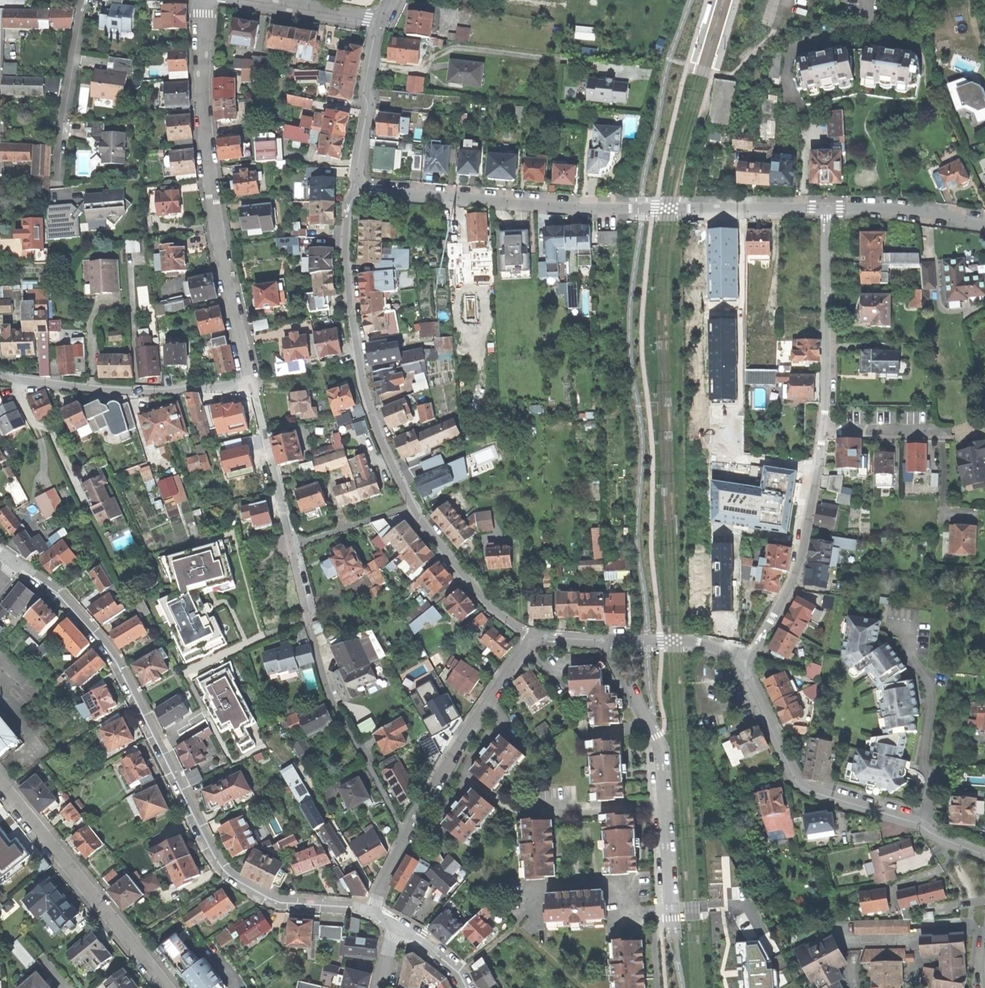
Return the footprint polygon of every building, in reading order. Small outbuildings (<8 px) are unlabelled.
[(122,35),(123,31),(132,33),(135,9),(123,8),(124,0),(107,0),(107,7),(105,17),(102,17),(101,28),(110,29),(109,33),(122,35)] [(147,2),(146,20),(153,20),(153,9),(159,9),(159,2),(157,2),(149,2),(147,2)] [(164,7),(164,12),(164,29),(187,29),(187,17),(187,6),(164,7)] [(39,12),(39,19),(50,19),(50,9),(39,9),(39,12)] [(50,9),(50,19),(66,19),(65,9),(50,9)] [(73,19),(74,9),(65,9),(66,19),(70,19),(73,19)] [(39,19),(39,12),(5,11),(5,20),(5,27),(39,27),(39,19)] [(407,36),(429,38),(430,30),(432,16),(409,13),(409,21),(407,36)] [(231,44),(256,48),(259,25),(247,22),(235,21),(231,44)] [(598,40),(599,28),(579,25),(577,38),(598,40)] [(284,29),(273,27),(269,48),(292,52),(295,31),(284,29)] [(455,42),(468,43),(469,29),(456,28),(455,42)] [(429,38),(435,39),(437,39),(438,31),(430,30),(429,38)] [(292,52),(300,53),(314,56),(317,34),(306,32),(295,31),(292,52)] [(443,40),(437,39),(435,39),(434,46),(442,47),(443,40)] [(418,63),(420,43),(391,40),(389,51),(388,59),(418,63)] [(351,54),(361,56),(362,49),(353,47),(351,54)] [(912,99),(916,98),(917,87),(918,86),(920,77),(921,77),(918,58),(916,58),(917,57),(903,55),(903,53),(887,51),(880,50),(880,51),(871,50),(866,49),(848,50),(843,51),(834,53),(834,51),(827,52),(811,56),(811,57),(798,60),(798,62),(796,62),(795,81),(796,81),(798,91),(799,91),(800,96),(806,105),(858,94),(895,100),(912,99)] [(170,71),(188,70),(188,60),(187,51),(169,52),(170,71)] [(339,59),(335,74),(356,78),(359,66),(361,56),(351,54),(340,52),(339,59)] [(314,56),(300,53),(299,59),(313,61),(314,56)] [(260,58),(258,70),(272,72),(274,59),(261,57),(260,58)] [(339,59),(329,57),(326,73),(335,74),(339,59)] [(127,75),(129,59),(115,58),(113,73),(127,75)] [(244,69),(245,60),(231,59),(231,68),(244,69)] [(254,61),(245,60),(244,69),(252,70),(253,70),(254,61)] [(482,65),(451,61),(449,71),(448,81),(462,83),(462,84),(480,87),(482,65)] [(10,74),(21,72),(19,64),(9,66),(10,74)] [(252,83),(252,70),(244,69),(243,83),(252,83)] [(296,80),(318,80),(318,71),(302,71),(296,70),(296,80)] [(113,105),(123,106),(127,75),(113,73),(107,73),(95,71),(94,81),(96,81),(95,86),(94,96),(114,99),(113,105)] [(327,81),(334,82),(335,74),(326,73),(318,71),(318,80),(320,83),(324,83),(327,81)] [(143,72),(143,81),(150,81),(156,80),(156,72),(143,72)] [(334,82),(331,96),(352,100),(354,89),(356,78),(335,74),(334,82)] [(426,94),(428,76),(411,75),(409,92),(396,90),(394,106),(436,110),(437,95),(426,94)] [(60,91),(62,77),(44,77),(44,79),(43,89),(43,91),(60,91)] [(37,89),(43,89),(44,79),(3,78),(3,86),(3,94),(37,95),(37,89)] [(738,81),(716,78),(710,123),(731,127),(738,81)] [(215,100),(235,100),(234,80),(215,80),(215,90),(215,100)] [(599,80),(589,80),(588,90),(587,101),(613,103),(613,101),(626,102),(628,82),(627,82),(627,84),(614,84),(614,80),(606,80),(606,82),(599,81),(599,80)] [(978,123),(984,120),(984,94),(983,90),(981,88),(979,89),(975,88),(974,85),(964,80),(948,85),(958,111),(965,108),(975,114),(978,123)] [(166,85),(166,93),(168,108),(190,106),(189,95),(188,84),(166,85)] [(300,106),(302,98),(288,95),(288,103),(300,106)] [(314,100),(302,98),(300,106),(312,108),(314,100)] [(216,121),(236,119),(235,100),(215,100),(215,111),(216,121)] [(844,110),(830,111),(831,136),(837,136),(837,143),(831,143),(831,148),(827,148),(827,153),(811,154),(813,186),(822,185),(822,186),(828,186),(835,186),(834,184),(843,184),(841,153),(846,152),(844,110)] [(324,133),(345,137),(347,127),(349,115),(328,111),(328,114),(324,113),(323,116),(327,117),(324,133)] [(303,118),(301,128),(311,131),(319,132),(324,133),(327,117),(323,116),(318,115),(315,117),(315,120),(303,118)] [(401,117),(380,115),(379,125),(378,136),(399,138),(401,117)] [(192,139),(193,139),(192,128),(190,117),(168,119),(170,141),(172,141),(192,139)] [(971,125),(975,139),(984,135),(984,120),(978,123),(971,125)] [(103,164),(124,165),(124,134),(105,134),(105,123),(87,122),(87,139),(93,139),(103,139),(103,143),(97,149),(100,152),(100,153),(100,154),(106,154),(106,163),(103,163),(103,164)] [(309,143),(311,131),(301,128),(287,126),(285,138),(309,143)] [(621,128),(596,127),(594,151),(590,150),(587,183),(594,183),(598,184),(599,175),(601,175),(604,174),(607,172),(610,170),(613,167),(614,163),(615,159),(616,152),(618,152),(621,128)] [(260,129),(255,129),(257,163),(275,162),(276,161),(276,152),(281,152),(280,139),(276,140),(275,137),(273,137),(260,138),(260,135),(260,129)] [(309,143),(316,144),(319,132),(311,131),(309,143)] [(321,149),(317,148),(316,151),(320,152),(319,155),(340,159),(343,148),(345,137),(324,133),(321,149)] [(732,147),(751,149),(753,136),(734,134),(732,147)] [(230,159),(243,158),(241,137),(218,139),(219,148),(220,160),(224,160),(226,161),(229,161),(230,159)] [(192,139),(172,141),(173,149),(192,147),(192,139)] [(456,162),(457,149),(441,148),(441,143),(432,142),(432,147),(428,147),(426,172),(437,173),(447,174),(448,162),(456,162)] [(1,160),(15,160),(19,161),(31,161),(31,149),(31,146),(2,145),(1,153),(1,160)] [(35,176),(51,176),(52,147),(37,146),(36,161),(35,176)] [(752,184),(771,185),(773,161),(774,155),(774,148),(755,146),(755,151),(768,152),(767,167),(741,165),(739,183),(752,184)] [(393,171),(395,149),(376,148),(377,148),(376,159),(375,169),(374,169),(374,170),(393,171)] [(144,159),(163,157),(163,151),(143,152),(144,159)] [(174,176),(176,176),(195,173),(196,173),(195,161),(193,151),(171,154),(174,176)] [(478,176),(480,153),(462,152),(459,175),(468,176),(478,176)] [(421,171),(422,156),(415,156),(414,170),(421,171)] [(514,179),(516,158),(490,156),(488,177),(498,178),(498,180),(501,180),(504,181),(504,178),(514,179)] [(544,183),(546,157),(538,156),(538,160),(526,159),(525,167),(522,167),(521,174),(525,175),(524,181),(525,181),(527,184),(530,185),(532,185),(534,182),(544,183)] [(276,161),(275,162),(276,169),(287,168),(287,161),(282,161),(276,161)] [(795,171),(795,162),(773,161),(771,185),(771,186),(783,186),(794,187),(794,178),(796,178),(796,171),(795,171)] [(968,181),(969,180),(960,161),(939,171),(948,190),(960,185),(960,186),(963,187),(965,186),(967,185),(968,182),(968,181)] [(567,164),(556,163),(554,184),(562,184),(574,185),(575,168),(567,168),(567,164)] [(309,183),(313,183),(313,180),(322,180),(322,168),(307,168),(307,183),(309,183)] [(258,181),(256,173),(249,174),(248,170),(241,171),(242,175),(234,176),(235,185),(237,196),(259,193),(258,181)] [(195,173),(176,176),(177,183),(196,181),(195,173)] [(35,186),(42,186),(42,181),(50,182),(51,176),(35,176),(35,186)] [(313,186),(312,202),(334,202),(334,191),(334,180),(322,180),(313,180),(313,183),(309,183),(309,186),(313,186)] [(87,216),(88,221),(109,219),(115,225),(126,212),(125,198),(124,190),(104,192),(105,195),(86,196),(87,201),(88,209),(83,212),(87,216)] [(158,215),(158,216),(172,214),(173,216),(177,216),(178,214),(180,214),(179,202),(178,192),(171,192),(162,193),(156,193),(158,215)] [(158,215),(156,193),(148,194),(150,215),(158,215)] [(83,212),(88,209),(87,201),(83,205),(79,209),(83,212)] [(312,222),(312,225),(334,225),(334,213),(334,202),(312,202),(312,219),(309,219),(309,222),(312,222)] [(79,209),(72,204),(48,207),(47,218),(48,240),(81,238),(78,218),(83,212),(79,209)] [(246,219),(247,230),(250,229),(263,228),(264,232),(275,230),(272,205),(241,209),(242,215),(242,220),(246,219)] [(475,215),(468,215),(470,243),(487,242),(486,214),(475,215)] [(24,239),(24,250),(35,250),(44,250),(43,219),(24,220),(24,231),(24,239)] [(361,229),(361,243),(381,243),(381,238),(395,238),(396,223),(361,222),(361,229)] [(578,228),(566,228),(566,248),(566,250),(579,250),(579,267),(592,267),(591,227),(578,228)] [(551,229),(546,229),(546,249),(566,248),(566,228),(551,229)] [(739,267),(738,229),(706,230),(708,301),(740,300),(739,267)] [(24,239),(24,231),(15,231),(15,235),(15,239),(24,239)] [(514,232),(500,232),(500,250),(504,250),(504,255),(501,256),(502,280),(531,278),(530,254),(528,254),(528,249),(530,249),(529,231),(514,232)] [(747,261),(771,261),(771,231),(762,231),(748,231),(747,261)] [(617,233),(599,233),(599,247),(617,247),(617,233)] [(863,235),(862,255),(883,255),(883,242),(886,242),(886,235),(872,235),(863,235)] [(288,245),(293,245),(292,238),(282,238),(282,246),(288,245)] [(129,252),(143,251),(142,239),(128,240),(129,252)] [(380,262),(380,272),(396,271),(402,270),(402,263),(390,262),(390,243),(381,243),(361,243),(360,254),(360,262),(380,262)] [(492,244),(473,245),(474,256),(464,256),(465,276),(493,275),(492,244)] [(161,247),(162,251),(163,270),(164,272),(166,272),(177,271),(186,270),(185,259),(184,248),(174,249),(173,245),(161,247)] [(35,250),(35,264),(48,264),(48,250),(44,250),(35,250)] [(315,274),(333,271),(333,261),(333,250),(312,250),(312,253),(308,253),(308,256),(312,256),(311,274),(315,274)] [(882,265),(920,266),(920,265),(919,255),(917,255),(902,255),(883,255),(862,255),(862,268),(862,284),(888,284),(889,275),(885,275),(885,269),(882,268),(882,265)] [(93,294),(120,292),(118,260),(91,262),(93,294)] [(567,272),(567,261),(550,261),(550,276),(559,276),(559,272),(567,272)] [(984,294),(984,290),(983,277),(970,278),(965,279),(963,261),(945,262),(950,300),(967,299),(967,296),(984,294)] [(923,289),(935,288),(933,263),(920,265),(920,266),(923,289)] [(334,283),(333,271),(315,274),(317,298),(328,296),(335,295),(334,283)] [(362,296),(364,316),(384,312),(387,312),(386,298),(383,299),(381,279),(396,277),(396,271),(380,272),(361,274),(362,296)] [(567,292),(567,272),(559,272),(559,276),(560,292),(567,292)] [(195,302),(217,297),(214,285),(212,275),(190,280),(195,302)] [(275,280),(275,284),(278,284),(281,305),(285,304),(284,294),(286,293),(284,279),(275,280)] [(577,283),(568,283),(569,309),(578,309),(577,283)] [(275,284),(255,287),(256,298),(254,300),(254,304),(255,306),(257,308),(258,307),(258,309),(266,308),(266,312),(272,311),(272,307),(281,306),(281,305),(278,284),(275,284)] [(926,289),(911,290),(912,307),(927,307),(926,289)] [(590,290),(582,291),(583,316),(591,316),(590,290)] [(166,313),(185,309),(182,296),(163,301),(165,307),(166,313)] [(320,313),(331,312),(328,296),(317,298),(320,313)] [(891,297),(862,297),(862,305),(862,311),(859,314),(859,319),(863,323),(873,323),(873,327),(891,327),(891,297)] [(320,313),(317,298),(307,299),(311,315),(320,313)] [(36,311),(48,311),(47,300),(29,301),(30,311),(36,311)] [(14,312),(13,301),(1,302),(1,312),(14,312)] [(166,314),(166,313),(165,307),(155,309),(156,317),(161,315),(166,314)] [(211,332),(224,329),(222,317),(220,308),(198,312),(203,334),(211,332)] [(387,337),(400,335),(396,310),(387,312),(384,312),(364,316),(365,326),(366,333),(386,329),(387,337)] [(36,332),(36,311),(30,311),(23,311),(24,333),(34,333),(36,332)] [(43,332),(49,332),(48,311),(36,311),(36,332),(38,332),(43,332)] [(737,350),(737,318),(708,319),(709,401),(738,401),(737,350)] [(267,319),(253,322),(254,331),(268,329),(267,319)] [(60,326),(60,320),(49,320),(49,329),(56,329),(56,326),(60,326)] [(433,323),(421,324),(422,336),(434,335),(433,323)] [(60,342),(60,329),(56,329),(49,329),(49,332),(49,338),(49,342),(60,342)] [(224,329),(211,332),(212,340),(226,337),(224,329)] [(315,334),(315,335),(320,358),(342,354),(340,341),(337,330),(315,334)] [(110,341),(122,340),(122,332),(109,333),(110,341)] [(34,336),(34,333),(24,333),(11,333),(3,334),(4,355),(19,354),(35,354),(34,336)] [(299,334),(292,335),(293,339),(285,340),(285,346),(286,352),(285,352),(282,355),(283,359),(286,360),(287,360),(288,362),(320,358),(315,335),(306,336),(307,337),(299,338),(299,334)] [(138,349),(152,347),(150,337),(137,338),(138,349)] [(214,348),(228,346),(226,337),(212,340),(214,348)] [(453,337),(434,339),(435,350),(454,349),(453,337)] [(73,346),(74,357),(85,356),(84,338),(71,339),(72,346),(73,346)] [(403,366),(404,366),(425,361),(423,350),(400,355),(399,348),(402,347),(402,345),(388,347),(387,342),(368,345),(370,356),(372,365),(401,360),(403,366)] [(800,362),(820,362),(820,351),(820,342),(794,342),(794,353),(793,353),(792,362),(800,362)] [(899,344),(876,343),(876,353),(862,352),(862,362),(862,373),(884,374),(884,371),(886,371),(886,374),(887,374),(895,374),(895,362),(899,362),(899,352),(899,344)] [(68,375),(76,374),(74,357),(73,346),(72,346),(58,347),(61,376),(68,375)] [(175,366),(186,366),(185,346),(166,346),(166,357),(167,366),(175,366)] [(138,349),(136,349),(140,378),(149,377),(159,376),(156,347),(152,347),(138,349)] [(230,353),(215,357),(219,374),(225,372),(233,371),(230,353)] [(114,377),(133,377),(131,356),(100,357),(101,377),(114,377)] [(425,361),(404,366),(405,372),(417,369),(418,375),(427,374),(425,361)] [(405,383),(404,375),(396,376),(394,368),(374,372),(377,385),(379,394),(399,390),(397,385),(405,383)] [(789,399),(814,400),(814,389),(815,377),(792,377),(792,372),(746,371),(746,384),(777,385),(777,380),(792,380),(792,386),(784,386),(784,396),(789,396),(789,399)] [(412,385),(414,393),(429,389),(426,380),(412,385)] [(331,392),(328,393),(335,417),(342,415),(340,410),(355,405),(353,397),(349,386),(338,390),(336,388),(332,390),(331,392)] [(756,389),(757,408),(767,408),(766,389),(756,389)] [(39,419),(55,412),(45,390),(37,394),(29,397),(39,419)] [(310,392),(290,395),(291,407),(292,415),(303,413),(303,416),(307,416),(308,418),(317,417),(316,408),(312,409),(310,392)] [(187,393),(190,406),(201,403),(202,403),(200,393),(192,393),(187,393)] [(412,419),(413,418),(406,400),(413,397),(412,394),(398,398),(400,403),(383,409),(387,419),(391,428),(412,419)] [(230,401),(222,403),(227,420),(245,416),(241,399),(237,399),(230,401)] [(116,436),(120,435),(122,442),(132,438),(129,430),(136,427),(128,402),(121,405),(114,408),(112,405),(107,407),(105,408),(103,408),(100,401),(83,408),(90,424),(94,433),(109,426),(111,432),(113,435),(116,436)] [(19,414),(13,402),(8,404),(4,406),(14,427),(16,430),(25,425),(22,419),(19,418),(17,415),(19,414)] [(90,424),(83,408),(80,402),(71,406),(63,410),(72,431),(90,424)] [(158,409),(167,438),(177,436),(187,433),(178,403),(168,406),(158,409)] [(200,422),(205,420),(201,403),(190,406),(194,423),(200,422)] [(219,404),(215,405),(208,407),(213,424),(227,420),(222,403),(219,404)] [(422,424),(435,419),(432,404),(418,406),(422,424)] [(14,427),(4,406),(0,409),(0,418),(1,419),(0,420),(0,423),(4,432),(14,427)] [(158,441),(167,438),(158,409),(148,412),(140,414),(148,444),(158,441)] [(359,435),(371,431),(368,419),(355,423),(359,435)] [(404,458),(458,435),(453,421),(416,437),(414,432),(396,440),(400,450),(404,458)] [(4,432),(6,435),(16,430),(14,427),(4,432)] [(279,466),(304,460),(297,433),(288,435),(281,436),(281,437),(272,439),(276,454),(279,466)] [(838,468),(860,468),(860,465),(867,465),(867,456),(860,456),(861,441),(838,441),(838,453),(838,468)] [(968,446),(969,451),(957,453),(967,493),(984,489),(984,442),(974,445),(968,446)] [(321,454),(344,447),(343,444),(339,445),(339,444),(319,449),(321,454)] [(345,451),(344,447),(321,454),(311,457),(313,462),(345,451)] [(432,457),(432,458),(443,454),(441,447),(430,452),(432,457)] [(913,473),(926,473),(926,469),(929,469),(929,465),(926,465),(926,454),(920,454),(915,454),(915,449),(908,449),(908,465),(903,465),(903,479),(913,479),(913,473)] [(348,461),(345,451),(313,462),(315,469),(317,474),(341,466),(342,470),(343,470),(345,475),(347,480),(350,479),(351,484),(336,489),(339,498),(341,506),(362,500),(348,461)] [(201,463),(208,461),(206,454),(199,456),(201,463)] [(424,500),(451,489),(443,454),(432,458),(436,472),(434,474),(428,476),(424,467),(413,471),(418,485),(424,500)] [(885,454),(876,454),(875,488),(894,488),(894,454),(885,454)] [(357,458),(348,461),(362,500),(380,494),(375,479),(374,475),(369,476),(368,471),(370,470),(365,455),(362,456),(357,458)] [(83,465),(87,473),(101,467),(108,464),(105,456),(83,465)] [(201,463),(199,456),(188,459),(192,471),(202,468),(201,463)] [(301,473),(315,469),(313,462),(299,465),(301,473)] [(794,499),(798,471),(765,465),(761,488),(711,479),(712,523),(789,535),(794,499)] [(5,470),(10,479),(16,476),(10,467),(5,470)] [(101,467),(87,473),(90,481),(108,521),(111,520),(110,517),(121,512),(114,498),(110,499),(103,484),(107,482),(101,467)] [(147,479),(152,478),(148,467),(139,470),(143,481),(147,479)] [(187,500),(179,475),(169,478),(174,494),(177,503),(187,500)] [(829,490),(841,492),(842,488),(843,476),(830,476),(829,490)] [(174,494),(169,478),(161,481),(166,497),(174,494)] [(108,521),(90,481),(86,483),(96,506),(92,507),(100,525),(108,521)] [(96,506),(86,483),(82,485),(87,496),(92,507),(96,506)] [(320,484),(296,492),(301,504),(304,512),(305,512),(306,514),(307,514),(316,511),(315,509),(318,508),(327,504),(320,484)] [(462,496),(472,492),(469,486),(460,490),(462,496)] [(57,512),(65,508),(54,488),(46,492),(57,512)] [(852,490),(842,488),(841,492),(841,494),(851,496),(852,490)] [(57,512),(46,492),(35,497),(46,519),(57,514),(57,512)] [(837,503),(851,505),(851,496),(841,494),(838,493),(837,503)] [(1,506),(10,499),(6,494),(0,499),(0,504),(1,506)] [(439,524),(445,532),(461,519),(457,514),(464,508),(455,498),(433,516),(439,524)] [(256,530),(273,526),(270,513),(267,502),(242,508),(243,510),(242,512),(242,514),(243,517),(245,520),(253,518),(256,530)] [(815,524),(835,528),(839,507),(824,504),(823,507),(818,507),(817,515),(815,524)] [(5,517),(11,512),(6,506),(0,511),(5,517)] [(320,516),(318,508),(315,509),(316,511),(307,514),(309,520),(320,516)] [(478,531),(492,529),(490,511),(475,514),(477,530),(478,531)] [(5,517),(0,521),(4,526),(11,534),(22,526),(11,512),(5,517)] [(473,533),(477,530),(475,514),(464,523),(461,519),(445,532),(453,541),(458,547),(473,534),(473,533)] [(392,542),(402,554),(420,539),(413,531),(405,522),(394,531),(384,519),(370,524),(380,535),(372,541),(381,551),(392,542)] [(976,555),(977,528),(965,527),(952,527),(951,553),(976,555)] [(28,558),(39,550),(32,539),(26,531),(14,539),(22,549),(28,558)] [(47,546),(39,534),(32,539),(39,550),(42,554),(49,549),(47,546)] [(402,554),(388,566),(391,570),(403,561),(406,558),(414,567),(410,570),(413,573),(409,576),(414,583),(427,573),(421,566),(433,556),(427,548),(420,539),(402,554)] [(579,571),(604,570),(604,563),(605,563),(606,561),(603,561),(602,551),(601,540),(595,540),(595,551),(596,551),(596,562),(579,562),(579,571)] [(55,548),(57,551),(66,546),(65,544),(63,541),(54,547),(55,548)] [(225,541),(220,542),(224,555),(229,553),(225,541)] [(811,552),(809,564),(829,567),(831,567),(841,569),(842,564),(829,562),(831,551),(835,551),(835,548),(832,548),(832,544),(813,541),(811,552)] [(201,656),(202,657),(216,650),(216,649),(229,643),(223,630),(218,632),(212,618),(209,613),(213,611),(210,603),(206,604),(200,592),(199,587),(205,586),(207,590),(237,581),(229,553),(224,555),(220,542),(168,557),(175,585),(179,584),(181,593),(171,596),(161,600),(174,629),(178,628),(181,633),(187,646),(182,649),(188,662),(201,656)] [(65,543),(65,544),(66,546),(57,551),(65,562),(60,566),(63,570),(77,560),(65,543)] [(497,568),(512,567),(510,546),(493,548),(493,544),(488,545),(488,548),(487,548),(489,569),(497,568)] [(734,577),(734,544),(710,544),(712,612),(735,611),(734,577)] [(331,560),(322,565),(324,569),(329,578),(338,573),(345,585),(361,577),(359,572),(365,569),(353,547),(346,551),(343,547),(341,546),(336,549),(335,551),(337,555),(331,559),(331,560)] [(789,560),(791,550),(767,546),(766,553),(769,554),(768,560),(762,559),(761,568),(782,571),(788,572),(789,560)] [(57,551),(55,548),(40,558),(45,566),(50,573),(60,566),(65,562),(57,551)] [(39,550),(28,558),(30,562),(42,554),(39,550)] [(618,552),(618,562),(629,562),(629,552),(618,552)] [(382,556),(375,560),(381,572),(387,566),(382,556)] [(403,561),(410,570),(414,567),(406,558),(403,561)] [(375,560),(367,565),(371,573),(368,575),(375,588),(373,589),(377,597),(391,590),(381,572),(375,560)] [(439,562),(427,573),(414,583),(412,585),(415,589),(422,584),(432,596),(439,590),(441,593),(447,587),(445,585),(453,579),(446,571),(439,562)] [(604,573),(629,572),(629,562),(618,562),(605,563),(604,563),(604,570),(604,573)] [(101,583),(109,596),(111,595),(117,591),(104,563),(92,572),(100,584),(101,583)] [(813,589),(825,591),(829,567),(809,564),(808,574),(806,585),(813,586),(813,589)] [(742,579),(751,581),(752,566),(743,565),(742,579)] [(780,582),(782,571),(761,568),(760,568),(756,590),(779,593),(780,582)] [(833,584),(831,596),(835,597),(842,598),(844,583),(838,582),(838,585),(833,584)] [(10,610),(17,616),(34,595),(28,590),(21,584),(4,604),(10,610)] [(469,599),(461,589),(446,602),(450,608),(448,609),(452,614),(454,613),(461,621),(477,609),(469,599)] [(625,590),(616,590),(616,591),(616,595),(611,595),(605,595),(606,620),(606,625),(616,626),(626,626),(625,590)] [(568,616),(581,616),(580,595),(580,593),(561,594),(561,591),(558,591),(559,617),(568,616)] [(592,620),(606,620),(605,595),(605,592),(587,592),(587,595),(580,595),(581,616),(581,620),(592,620)] [(96,615),(104,624),(122,612),(119,607),(111,595),(109,596),(90,608),(96,615)] [(822,609),(833,611),(835,597),(831,596),(825,595),(822,609)] [(554,617),(553,597),(533,598),(534,618),(543,618),(554,617)] [(136,604),(142,616),(150,612),(144,599),(136,604)] [(787,620),(781,629),(799,639),(807,625),(809,626),(811,623),(808,622),(816,608),(798,599),(787,620)] [(26,617),(42,634),(59,618),(50,608),(43,600),(26,617)] [(0,602),(0,612),(0,613),(4,616),(10,610),(4,604),(1,601),(0,602)] [(404,615),(410,625),(423,614),(416,605),(404,615)] [(432,625),(442,617),(433,606),(423,614),(410,625),(415,634),(425,627),(423,624),(428,620),(432,625)] [(115,640),(120,647),(147,631),(139,617),(111,633),(115,640)] [(218,632),(223,630),(219,622),(217,617),(212,618),(218,632)] [(888,643),(881,649),(879,647),(877,643),(880,641),(878,637),(881,622),(852,617),(850,634),(846,634),(842,658),(849,659),(848,665),(853,666),(860,675),(866,671),(869,676),(874,672),(884,686),(886,701),(881,702),(883,719),(883,720),(887,719),(889,736),(883,737),(879,738),(876,748),(872,747),(870,753),(857,750),(854,765),(851,781),(850,782),(867,785),(882,789),(885,787),(891,795),(898,790),(907,784),(902,777),(904,776),(905,769),(908,768),(909,762),(902,761),(907,738),(906,733),(917,731),(914,717),(919,716),(917,702),(913,677),(888,643)] [(844,633),(846,634),(850,634),(852,617),(849,617),(848,624),(845,624),(844,633)] [(319,649),(335,639),(322,619),(312,624),(319,649)] [(55,632),(78,656),(91,644),(78,631),(68,620),(55,632)] [(502,637),(491,628),(481,640),(502,658),(512,646),(502,637)] [(794,654),(791,653),(799,639),(781,629),(776,639),(771,649),(788,659),(790,656),(793,657),(794,654)] [(187,646),(181,633),(176,635),(182,649),(187,646)] [(30,645),(35,641),(30,636),(26,641),(30,645)] [(368,639),(333,647),(343,669),(332,674),(338,687),(345,702),(360,695),(358,692),(364,689),(363,686),(376,680),(369,664),(377,660),(368,639)] [(40,646),(35,641),(30,645),(25,651),(30,656),(40,646)] [(52,647),(46,641),(40,646),(30,656),(37,661),(52,647)] [(270,674),(278,672),(279,675),(300,670),(299,667),(294,650),(292,641),(281,644),(283,649),(265,654),(270,674)] [(296,649),(301,666),(315,662),(313,654),(311,645),(296,649)] [(807,677),(818,682),(824,653),(812,646),(803,676),(807,677)] [(67,672),(80,686),(106,663),(100,656),(93,649),(67,672)] [(140,675),(145,684),(154,679),(156,682),(161,678),(159,675),(169,670),(163,660),(168,657),(163,649),(132,667),(136,672),(138,676),(140,675)] [(489,660),(478,653),(471,663),(481,670),(489,660)] [(858,677),(860,675),(853,666),(848,665),(849,659),(842,658),(851,670),(850,671),(850,673),(850,675),(851,677),(853,678),(855,678),(857,678),(858,677)] [(476,685),(482,676),(461,662),(460,663),(456,660),(451,667),(455,670),(447,682),(460,691),(462,688),(467,691),(470,693),(476,685)] [(212,712),(223,732),(231,728),(244,753),(257,746),(248,728),(258,723),(236,680),(237,679),(234,674),(236,673),(232,662),(216,670),(215,669),(198,678),(209,698),(206,699),(212,712)] [(592,725),(621,723),(619,705),(619,694),(608,695),(608,691),(604,688),(600,688),(599,667),(572,668),(573,689),(577,689),(578,697),(590,696),(592,725)] [(717,681),(724,680),(722,669),(715,670),(717,681)] [(515,682),(532,707),(548,696),(532,671),(524,676),(515,682)] [(878,688),(881,702),(886,701),(884,686),(874,672),(869,676),(878,688)] [(770,693),(775,703),(793,694),(784,674),(766,682),(770,693)] [(92,687),(94,692),(106,686),(103,679),(92,687)] [(423,686),(427,699),(440,695),(435,682),(423,686)] [(93,715),(96,720),(108,713),(107,710),(116,705),(110,692),(106,686),(94,692),(84,696),(90,708),(84,711),(88,717),(93,715)] [(180,697),(189,712),(195,709),(192,704),(197,701),(189,688),(179,695),(180,697)] [(432,734),(464,722),(453,693),(432,701),(438,716),(427,720),(432,734)] [(784,723),(803,715),(793,694),(775,703),(780,713),(784,723)] [(180,697),(156,710),(161,718),(166,726),(189,712),(180,697)] [(300,718),(301,722),(308,736),(335,723),(330,713),(326,705),(300,718)] [(984,730),(984,708),(978,708),(978,714),(977,722),(970,720),(968,726),(984,730)] [(106,721),(109,727),(123,720),(119,713),(106,721)] [(292,727),(301,722),(300,718),(298,713),(287,718),(292,727)] [(19,739),(0,716),(0,755),(19,739)] [(361,725),(367,734),(381,726),(375,717),(361,725)] [(292,727),(287,718),(282,721),(286,730),(292,727)] [(402,718),(374,734),(380,745),(385,755),(406,743),(399,731),(407,727),(402,718)] [(881,720),(883,737),(889,736),(887,719),(883,720),(883,719),(881,720)] [(129,729),(124,720),(123,720),(109,727),(103,730),(106,738),(113,751),(134,740),(129,729)] [(544,742),(554,734),(545,722),(535,730),(544,742)] [(730,732),(728,726),(717,730),(720,738),(728,735),(728,733),(730,732)] [(759,726),(731,740),(738,758),(742,756),(740,751),(743,749),(747,757),(768,747),(765,741),(759,726)] [(196,741),(201,738),(202,739),(211,735),(209,731),(207,729),(193,737),(194,739),(195,738),(196,741)] [(106,738),(103,730),(98,733),(102,740),(106,738)] [(523,753),(502,736),(490,751),(487,748),(484,751),(481,754),(485,758),(483,760),(482,760),(472,772),(492,789),(496,784),(498,785),(504,778),(501,776),(511,765),(513,767),(519,761),(518,759),(523,753)] [(811,778),(823,781),(830,742),(827,742),(827,739),(815,737),(815,740),(812,739),(805,777),(811,778)] [(196,741),(195,738),(194,739),(179,747),(183,756),(190,768),(191,767),(206,759),(203,753),(201,750),(196,741)] [(196,741),(201,750),(206,747),(202,739),(201,738),(196,741)] [(871,746),(872,747),(876,748),(879,738),(872,739),(871,746)] [(313,757),(303,739),(294,744),(304,762),(313,757)] [(595,800),(625,798),(623,767),(621,742),(591,744),(595,800)] [(126,752),(129,757),(141,752),(137,745),(126,752)] [(141,779),(152,774),(146,762),(141,752),(129,757),(123,760),(126,767),(123,768),(131,784),(141,779)] [(396,754),(380,763),(386,775),(390,783),(401,804),(417,795),(402,766),(396,754)] [(845,779),(851,781),(854,765),(848,764),(845,779)] [(192,786),(203,780),(198,769),(192,771),(186,774),(192,786)] [(222,805),(226,814),(258,799),(251,785),(249,785),(243,772),(232,777),(231,775),(224,778),(224,781),(204,790),(204,795),(206,803),(207,809),(222,805)] [(141,779),(144,786),(155,780),(152,774),(141,779)] [(37,775),(22,788),(28,795),(43,782),(37,775)] [(342,789),(351,808),(370,798),(365,788),(361,779),(342,789)] [(144,793),(158,786),(155,780),(144,786),(141,788),(144,793)] [(57,800),(43,782),(28,795),(35,803),(42,812),(43,811),(49,806),(57,800)] [(298,800),(308,795),(302,783),(292,789),(298,800)] [(881,794),(882,789),(867,785),(866,791),(881,794)] [(163,796),(158,786),(144,793),(136,797),(147,820),(169,809),(163,796)] [(776,790),(760,793),(764,816),(785,812),(781,789),(776,790)] [(260,798),(263,804),(277,797),(274,791),(260,798)] [(443,826),(463,843),(467,838),(469,839),(475,833),(472,831),(482,820),(484,822),(490,815),(488,814),(493,808),(478,796),(477,797),(472,792),(463,803),(464,804),(462,806),(458,803),(455,806),(452,809),(455,811),(453,813),(454,813),(443,826)] [(303,808),(312,802),(308,795),(298,800),(303,808)] [(975,799),(953,798),(952,823),(963,824),(974,825),(975,799)] [(57,800),(49,806),(51,808),(53,809),(60,803),(57,800)] [(73,812),(77,809),(72,802),(65,809),(69,815),(73,812)] [(325,823),(312,802),(303,808),(315,829),(320,826),(325,823)] [(73,812),(83,830),(90,825),(77,809),(73,812)] [(817,814),(805,816),(805,817),(808,839),(835,834),(832,815),(827,815),(827,813),(817,814)] [(608,874),(638,872),(636,839),(635,815),(604,817),(608,874)] [(244,818),(236,822),(227,826),(221,829),(225,837),(225,838),(227,843),(230,848),(231,847),(235,855),(257,844),(244,818)] [(527,879),(555,877),(554,859),(553,859),(553,848),(552,839),(553,839),(552,821),(524,823),(525,840),(520,840),(521,862),(526,862),(527,879)] [(4,876),(32,855),(18,838),(13,842),(7,834),(0,825),(0,871),(4,876)] [(87,857),(105,843),(90,825),(83,830),(72,839),(78,846),(82,850),(87,857)] [(322,831),(325,834),(333,830),(330,825),(322,829),(322,831)] [(372,841),(379,837),(372,825),(365,829),(372,841)] [(343,854),(346,852),(333,830),(325,834),(333,847),(338,857),(343,854)] [(347,834),(349,839),(357,835),(355,830),(347,834)] [(325,834),(322,831),(318,833),(320,835),(328,850),(333,847),(325,834)] [(885,831),(855,835),(857,844),(886,839),(885,831)] [(279,842),(283,850),(299,842),(294,834),(279,842)] [(326,851),(328,850),(320,835),(314,838),(310,844),(313,849),(323,845),(326,851)] [(172,837),(166,840),(167,842),(159,846),(165,858),(169,866),(191,855),(187,846),(182,836),(173,840),(172,837)] [(379,837),(372,841),(355,850),(364,866),(376,859),(388,853),(379,837)] [(259,846),(261,851),(270,846),(273,845),(270,840),(259,846)] [(910,840),(872,852),(875,865),(871,866),(872,870),(867,871),(867,872),(864,872),(867,886),(887,883),(896,879),(893,869),(895,868),(893,861),(914,854),(912,848),(910,840)] [(830,841),(820,843),(821,850),(832,848),(830,841)] [(279,842),(273,845),(270,846),(284,853),(283,850),(279,842)] [(314,868),(331,861),(326,851),(323,845),(313,849),(291,858),(297,874),(314,868)] [(155,862),(165,858),(159,846),(150,851),(155,862)] [(439,865),(426,875),(447,892),(457,882),(451,877),(461,866),(449,854),(444,861),(438,850),(432,856),(437,863),(439,865)] [(258,880),(272,887),(274,883),(282,868),(283,865),(257,852),(246,874),(258,880)] [(192,879),(201,875),(199,872),(201,870),(199,867),(197,866),(194,860),(191,855),(169,866),(180,888),(194,881),(192,879)] [(413,874),(416,876),(419,878),(434,868),(421,859),(419,863),(409,857),(392,886),(397,888),(403,892),(413,874)] [(165,858),(155,862),(158,868),(159,870),(169,866),(165,858)] [(350,885),(348,881),(339,866),(332,869),(336,883),(342,880),(347,887),(350,885)] [(103,878),(109,884),(120,875),(114,868),(103,878)] [(282,868),(274,883),(281,887),(287,874),(282,868)] [(150,877),(155,888),(160,886),(155,874),(150,877)] [(117,899),(125,909),(144,894),(130,875),(110,890),(117,899)] [(350,885),(355,894),(361,895),(368,895),(369,892),(360,875),(348,881),(350,885)] [(412,917),(424,898),(423,897),(429,887),(423,880),(419,878),(416,876),(397,907),(407,914),(412,917)] [(140,881),(145,892),(152,889),(147,878),(140,881)] [(51,910),(66,898),(59,889),(51,880),(36,892),(40,898),(39,899),(50,911),(51,910)] [(941,882),(897,893),(904,920),(908,920),(915,920),(914,913),(919,906),(918,904),(945,897),(943,888),(941,882)] [(432,889),(429,887),(423,897),(424,898),(426,899),(432,889)] [(206,915),(211,922),(234,906),(228,898),(222,890),(200,906),(206,915)] [(863,893),(858,895),(861,913),(865,913),(888,909),(887,900),(886,890),(863,893)] [(565,895),(548,896),(550,929),(567,928),(567,932),(589,931),(589,926),(605,925),(603,892),(586,893),(586,894),(574,895),(565,896),(565,895)] [(51,910),(63,926),(79,913),(72,905),(66,898),(51,910)] [(470,939),(478,947),(493,932),(482,920),(492,910),(495,913),(498,911),(490,903),(464,929),(462,931),(470,939)] [(189,928),(206,915),(200,906),(182,918),(189,928)] [(447,945),(462,931),(464,929),(449,915),(451,913),(449,911),(447,913),(431,930),(437,935),(447,945)] [(237,931),(246,944),(271,928),(266,920),(261,912),(245,923),(236,929),(237,931)] [(349,931),(358,932),(359,920),(350,917),(349,931)] [(232,935),(237,931),(236,929),(245,923),(242,919),(228,929),(232,935)] [(288,946),(308,947),(311,947),(311,935),(312,921),(300,920),(290,920),(289,930),(285,930),(285,943),(288,943),(288,946)] [(904,920),(855,921),(855,934),(908,933),(908,920),(904,920)] [(319,921),(312,921),(311,935),(319,935),(319,925),(319,921)] [(318,939),(342,941),(342,927),(319,925),(319,935),(318,939)] [(233,937),(232,935),(228,929),(227,928),(214,937),(220,946),(233,937)] [(96,930),(68,951),(84,971),(92,964),(97,971),(103,966),(105,969),(112,964),(110,961),(116,956),(105,942),(96,930)] [(195,987),(218,987),(225,982),(226,981),(207,957),(202,961),(179,933),(162,946),(178,966),(195,987)] [(962,934),(923,937),(924,954),(944,953),(945,971),(965,975),(963,953),(962,934)] [(317,961),(318,939),(319,935),(311,935),(311,947),(308,947),(307,959),(317,961)] [(221,947),(220,946),(214,937),(208,941),(215,951),(221,947)] [(345,956),(375,959),(376,951),(377,941),(347,938),(346,941),(345,956)] [(839,981),(843,979),(839,972),(841,967),(846,964),(839,951),(832,938),(823,943),(822,940),(806,948),(805,946),(799,949),(820,987),(842,987),(839,981)] [(735,942),(736,957),(743,957),(743,966),(745,987),(775,987),(774,970),(769,970),(768,963),(773,963),(760,940),(735,942)] [(613,943),(614,960),(608,960),(610,982),(615,982),(616,987),(645,987),(644,980),(643,980),(643,969),(642,958),(643,958),(642,941),(613,943)] [(29,967),(35,961),(19,942),(13,947),(29,967)] [(865,951),(861,964),(874,964),(874,987),(899,987),(899,978),(899,963),(906,962),(905,950),(865,951)] [(404,987),(420,987),(423,974),(425,963),(414,954),(406,957),(403,971),(399,987),(404,987)] [(496,982),(487,965),(484,959),(474,967),(477,971),(472,974),(477,982),(480,987),(486,987),(496,982)] [(425,963),(423,974),(439,987),(450,987),(445,980),(425,963)] [(324,971),(337,974),(339,968),(325,965),(324,971)] [(965,975),(945,971),(925,968),(921,987),(964,987),(965,982),(965,975)] [(139,987),(131,978),(125,970),(107,984),(110,987),(138,987),(139,987)] [(371,975),(347,970),(345,977),(343,985),(343,987),(368,987),(371,975)] [(39,973),(21,987),(51,987),(39,973)] [(334,983),(343,985),(345,977),(339,976),(338,980),(334,979),(334,983)]
